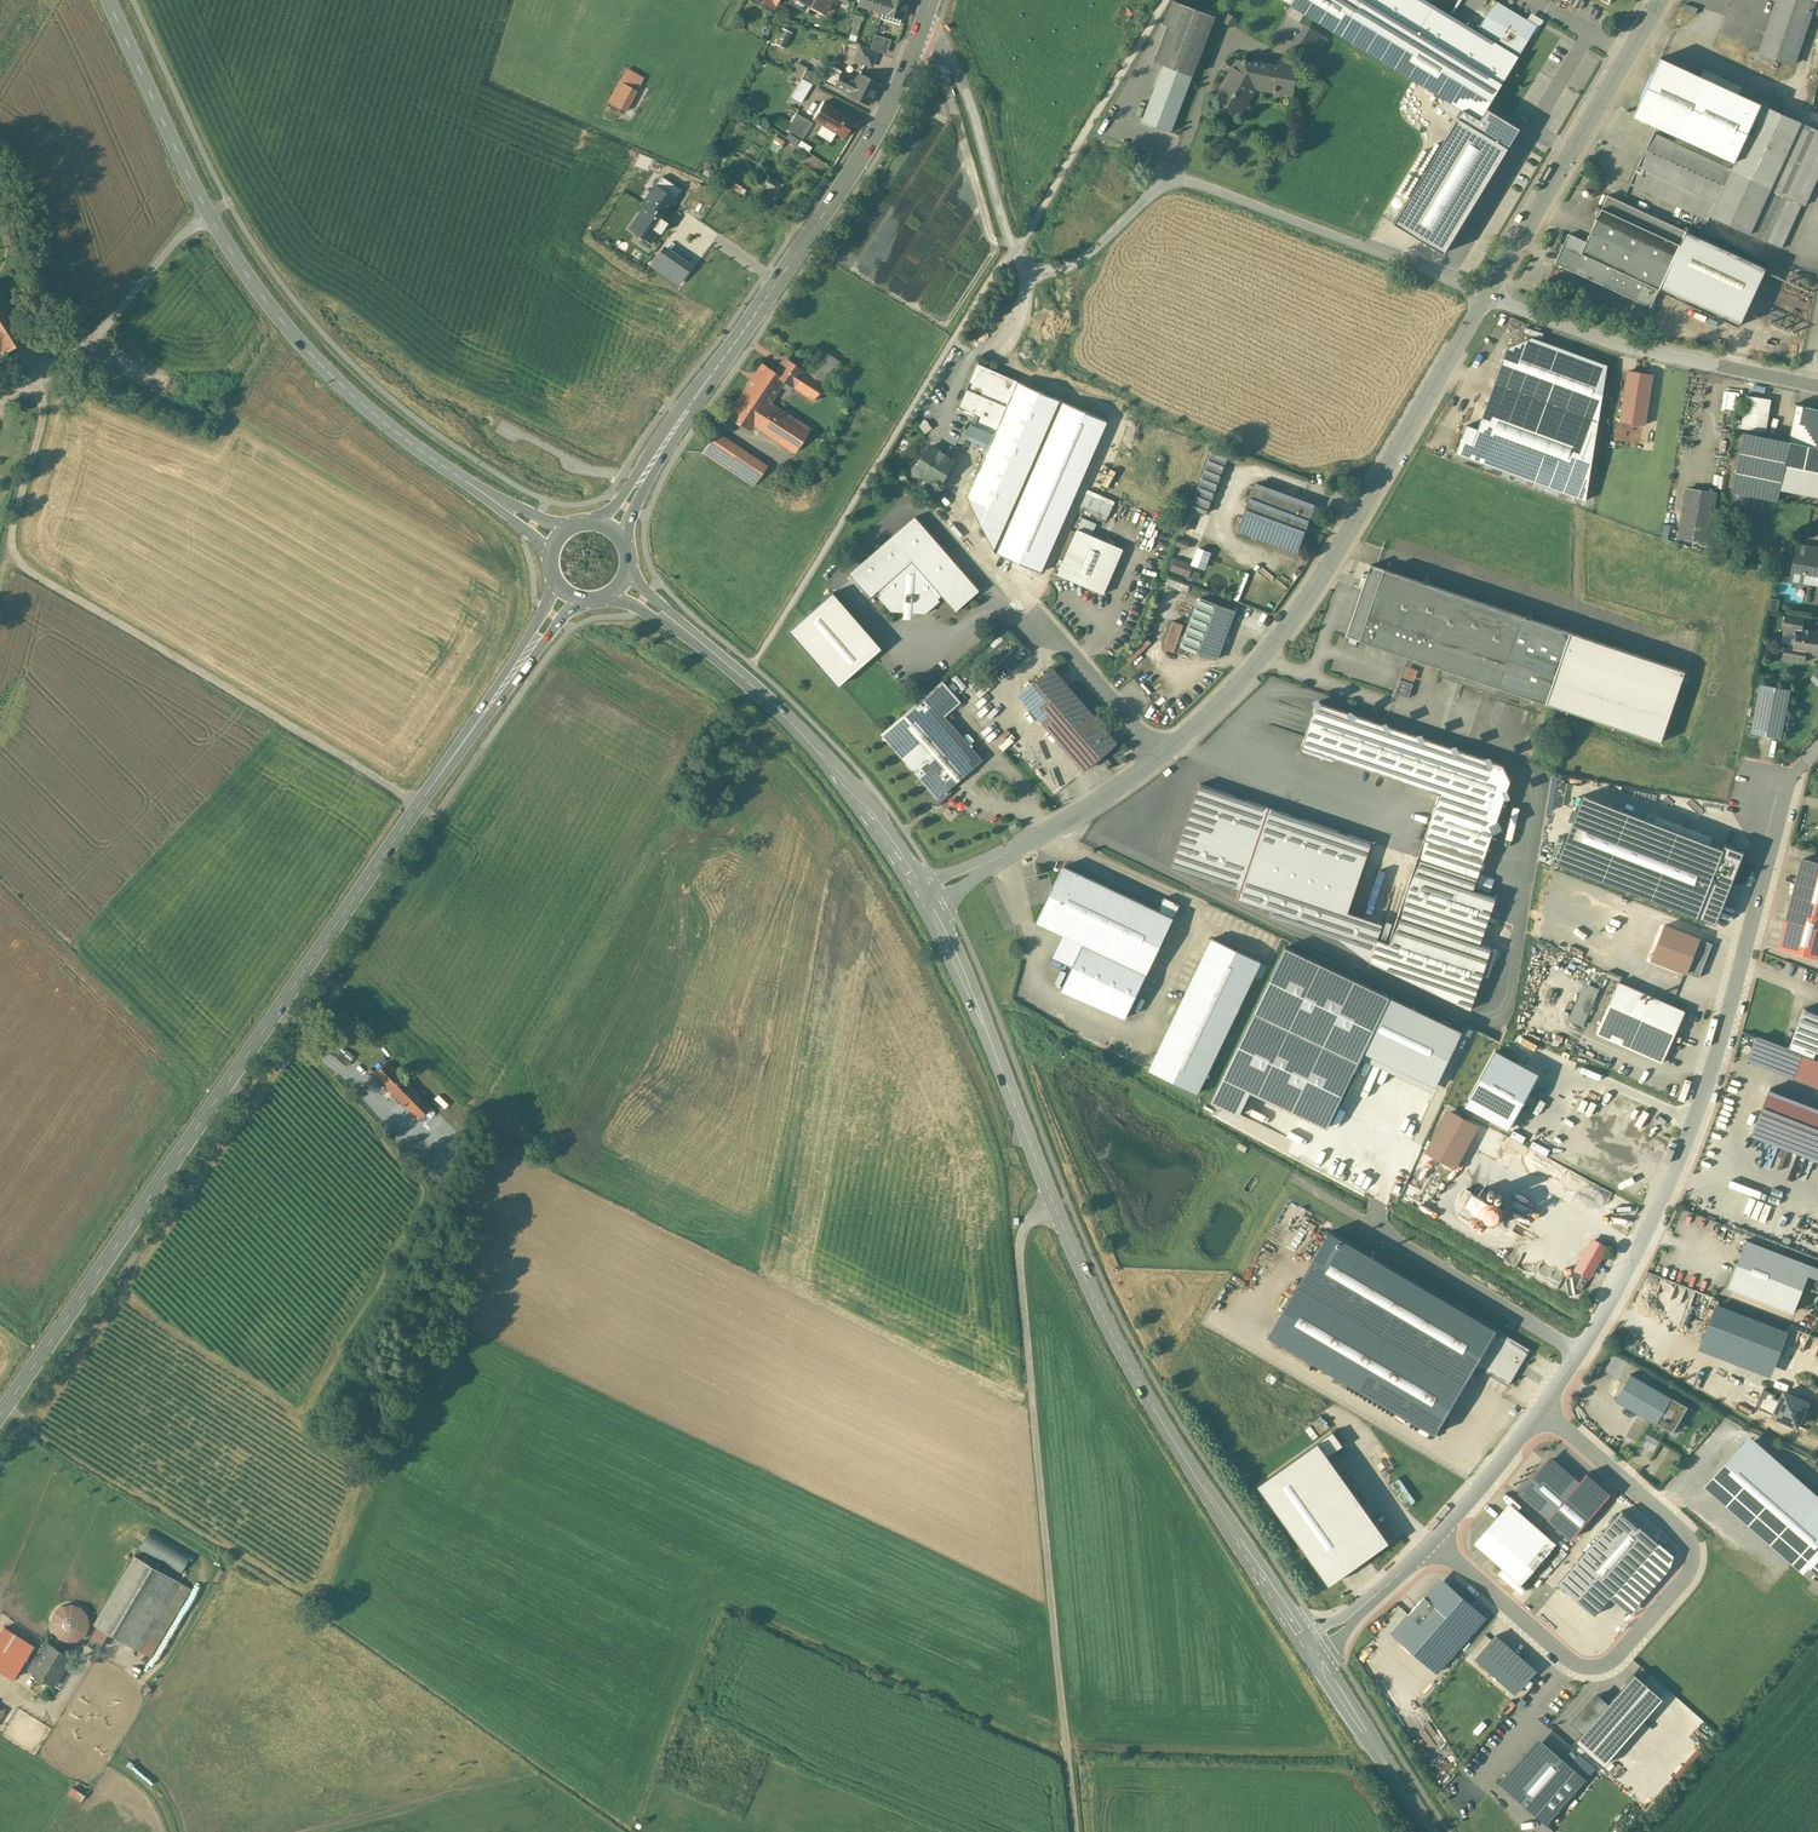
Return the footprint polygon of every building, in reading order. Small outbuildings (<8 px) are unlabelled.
[(810,6),(824,13),(825,12),(824,12),(829,1),(830,0),(813,0),(810,6)] [(857,4),(882,12),(886,0),(859,0),(857,4)] [(882,12),(901,18),(907,0),(886,0),(882,12)] [(1291,5),(1340,35),(1361,0),(1283,0),(1291,5)] [(1425,0),(1361,0),(1340,35),(1394,67),(1433,5),(1425,0)] [(1759,53),(1794,65),(1817,0),(1816,0),(1777,0),(1759,53)] [(1214,16),(1186,6),(1185,7),(1173,2),(1174,1),(1173,1),(1164,24),(1168,25),(1155,61),(1164,64),(1192,74),(1214,16)] [(1476,31),(1433,5),(1394,67),(1462,109),(1480,120),(1487,108),(1518,57),(1533,31),(1535,32),(1539,25),(1529,18),(1528,20),(1495,1),(1476,31)] [(856,40),(859,20),(853,19),(850,39),(856,40)] [(1304,23),(1292,45),(1316,59),(1329,37),(1304,23)] [(774,42),(784,47),(791,32),(782,27),(774,42)] [(876,52),(859,46),(854,60),(871,66),(876,52)] [(1700,76),(1660,58),(1633,115),(1657,125),(1678,134),(1674,142),(1731,168),(1761,104),(1778,112),(1782,102),(1765,94),(1761,104),(1738,94),(1700,76)] [(1243,60),(1243,61),(1238,61),(1222,87),(1223,87),(1218,96),(1239,109),(1255,83),(1274,87),(1273,90),(1289,93),(1293,68),(1279,65),(1278,69),(1253,64),(1253,62),(1243,60)] [(1192,74),(1164,64),(1142,122),(1170,132),(1192,74)] [(878,83),(859,73),(856,78),(831,66),(823,81),(824,81),(823,82),(833,86),(833,87),(848,94),(848,95),(867,104),(878,83)] [(805,69),(801,78),(817,87),(821,78),(805,69)] [(1741,87),(1703,70),(1700,76),(1738,94),(1741,87)] [(636,90),(620,81),(608,102),(625,112),(636,90)] [(854,120),(823,102),(813,119),(823,125),(836,133),(843,137),(854,120)] [(1761,104),(1731,168),(1731,170),(1787,197),(1801,204),(1804,206),(1817,176),(1817,130),(1778,112),(1761,104)] [(1480,120),(1462,109),(1394,223),(1445,253),(1519,128),(1487,108),(1480,120)] [(811,123),(795,113),(786,129),(802,138),(811,123)] [(836,133),(823,125),(818,133),(831,141),(836,133)] [(1731,168),(1674,142),(1678,134),(1657,125),(1630,184),(1708,220),(1710,216),(1731,170),(1731,168)] [(1787,197),(1731,170),(1710,216),(1766,242),(1787,197)] [(681,190),(662,176),(628,228),(650,244),(668,219),(666,215),(676,200),(675,198),(681,190)] [(778,181),(769,176),(763,186),(771,191),(778,181)] [(1686,231),(1607,195),(1601,208),(1679,244),(1686,231)] [(1787,197),(1766,242),(1781,248),(1801,204),(1787,197)] [(1679,244),(1601,208),(1586,242),(1581,253),(1659,289),(1679,244)] [(2,239),(16,238),(15,221),(1,221),(2,239)] [(1765,268),(1686,231),(1659,289),(1739,326),(1765,268)] [(1659,289),(1581,253),(1586,242),(1568,234),(1563,244),(1559,242),(1555,251),(1559,253),(1555,263),(1650,307),(1659,289)] [(694,269),(658,245),(646,264),(681,288),(694,269)] [(0,291),(0,353),(2,352),(2,353),(10,347),(28,336),(0,291)] [(1533,338),(1508,347),(1477,429),(1466,425),(1456,452),(1585,500),(1608,366),(1533,338)] [(2,353),(2,352),(0,353),(0,355),(2,359),(13,352),(10,347),(2,353)] [(839,361),(821,349),(805,373),(801,371),(791,386),(813,400),(813,399),(814,400),(815,399),(814,398),(839,361)] [(761,364),(726,416),(749,431),(753,426),(753,425),(769,403),(774,396),(774,395),(784,380),(791,385),(791,386),(801,371),(802,370),(787,360),(782,367),(779,365),(774,373),(761,364)] [(1063,401),(977,364),(959,406),(978,414),(968,437),(988,447),(967,496),(995,552),(996,552),(1063,401)] [(1652,375),(1628,371),(1620,422),(1644,425),(1652,375)] [(1724,389),(1721,407),(1737,409),(1740,391),(1724,389)] [(1770,399),(1746,395),(1741,428),(1765,432),(1770,399)] [(1107,420),(1063,401),(996,552),(1043,572),(1107,420)] [(809,429),(769,403),(753,425),(794,452),(809,429)] [(1797,404),(1789,441),(1817,447),(1817,409),(1797,404)] [(728,441),(716,432),(703,452),(715,460),(728,441)] [(1789,441),(1743,432),(1731,491),(1777,501),(1780,489),(1817,497),(1817,447),(1789,441)] [(766,466),(728,441),(715,460),(753,485),(766,466)] [(930,446),(919,465),(914,466),(912,470),(913,474),(917,476),(921,475),(932,482),(933,486),(937,488),(941,487),(943,484),(942,479),(954,461),(930,446)] [(1212,450),(1190,508),(1206,514),(1228,456),(1212,450)] [(1268,488),(1255,483),(1238,530),(1284,547),(1297,512),(1264,499),(1268,488)] [(1080,504),(1108,516),(1115,499),(1088,488),(1080,504)] [(1715,494),(1686,489),(1678,537),(1708,541),(1715,494)] [(1297,512),(1284,547),(1296,551),(1313,505),(1301,500),(1297,512)] [(979,591),(915,516),(850,573),(870,597),(877,591),(880,594),(878,596),(891,611),(925,614),(940,601),(938,599),(941,595),(955,611),(979,591)] [(1096,524),(1082,518),(1077,529),(1091,535),(1096,524)] [(1184,519),(1179,533),(1183,535),(1188,521),(1184,519)] [(1091,535),(1077,529),(1058,574),(1103,594),(1123,549),(1091,535)] [(1190,542),(1179,537),(1176,545),(1187,549),(1190,542)] [(1797,544),(1796,555),(1803,556),(1804,550),(1816,552),(1815,558),(1817,559),(1817,548),(1797,544)] [(1815,558),(1816,552),(1804,550),(1803,556),(1796,555),(1792,575),(1804,577),(1805,575),(1817,577),(1817,559),(1815,558)] [(1188,563),(1174,558),(1170,569),(1183,574),(1188,563)] [(1570,632),(1370,564),(1367,574),(1363,573),(1361,579),(1365,581),(1346,635),(1349,636),(1357,639),(1442,668),(1440,676),(1448,679),(1451,671),(1546,703),(1570,632)] [(1189,576),(1197,579),(1199,572),(1191,569),(1189,576)] [(1805,575),(1804,577),(1792,575),(1791,580),(1817,584),(1817,577),(1805,575)] [(879,648),(831,592),(787,631),(835,686),(839,683),(879,648)] [(1210,602),(1199,598),(1181,646),(1192,650),(1193,651),(1193,650),(1204,654),(1203,655),(1205,655),(1216,659),(1234,611),(1223,607),(1221,606),(1211,603),(1211,602),(1210,602)] [(1804,616),(1785,613),(1782,630),(1795,632),(1796,627),(1802,628),(1804,616)] [(1172,619),(1162,647),(1173,651),(1184,623),(1172,619)] [(1796,627),(1795,632),(1793,645),(1792,651),(1806,653),(1817,655),(1817,650),(1817,633),(1811,632),(1811,629),(1802,628),(1796,627)] [(1673,667),(1570,632),(1546,703),(1660,742),(1684,671),(1678,669),(1679,667),(1674,665),(1673,667)] [(1357,639),(1349,636),(1347,642),(1355,645),(1357,639)] [(1793,645),(1784,643),(1781,658),(1804,662),(1806,653),(1792,651),(1793,645)] [(1116,742),(1054,669),(1022,696),(1084,770),(1116,742)] [(1412,682),(1399,678),(1395,691),(1408,696),(1412,682)] [(943,680),(881,734),(930,790),(938,798),(946,791),(982,759),(944,716),(961,701),(943,680)] [(1790,689),(1760,683),(1750,732),(1780,738),(1790,689)] [(1502,765),(1316,702),(1301,747),(1302,747),(1304,751),(1332,760),(1336,759),(1439,794),(1423,839),(1483,860),(1510,781),(1502,765)] [(1371,842),(1199,784),(1171,865),(1240,888),(1237,897),(1271,909),(1269,915),(1338,938),(1369,961),(1377,938),(1382,924),(1347,912),(1371,842)] [(1741,854),(1583,793),(1556,864),(1714,925),(1741,854)] [(1483,860),(1423,839),(1388,942),(1377,938),(1369,961),(1471,1009),(1491,948),(1480,945),(1496,898),(1473,891),(1483,860)] [(1802,859),(1789,907),(1817,914),(1817,863),(1802,859)] [(1158,910),(1063,866),(1037,921),(1083,943),(1146,973),(1173,918),(1158,910)] [(1179,904),(1164,897),(1158,910),(1173,918),(1179,904)] [(1789,907),(1779,946),(1817,956),(1817,914),(1789,907)] [(1699,938),(1664,925),(1651,958),(1686,972),(1699,938)] [(1261,961),(1211,938),(1148,1070),(1197,1094),(1261,961)] [(1712,943),(1699,938),(1686,972),(1699,977),(1712,943)] [(1146,973),(1083,943),(1061,990),(1125,1018),(1146,973)] [(1389,997),(1285,947),(1211,1101),(1240,1115),(1251,1092),(1288,1110),(1304,1117),(1327,1128),(1389,997)] [(1582,1025),(1599,987),(1585,980),(1567,1018),(1582,1025)] [(1684,1011),(1618,981),(1596,1032),(1661,1062),(1684,1011)] [(1461,1031),(1393,998),(1367,1052),(1435,1085),(1461,1031)] [(1805,1008),(1790,1043),(1817,1053),(1817,1013),(1805,1008)] [(1756,1035),(1747,1059),(1817,1085),(1817,1058),(1756,1035)] [(345,1067),(351,1061),(338,1049),(332,1055),(345,1067)] [(1547,1078),(1495,1050),(1466,1104),(1620,1187),(1658,1116),(1556,1061),(1547,1078)] [(387,1063),(375,1075),(390,1089),(396,1083),(403,1090),(409,1084),(387,1063)] [(429,1106),(409,1084),(403,1090),(396,1083),(390,1089),(417,1117),(429,1106)] [(1797,1111),(1765,1099),(1752,1133),(1784,1145),(1797,1111)] [(1797,1111),(1784,1145),(1816,1157),(1817,1152),(1817,1119),(1797,1111)] [(1475,1126),(1449,1112),(1428,1151),(1454,1165),(1475,1126)] [(1441,1179),(1432,1173),(1426,1183),(1435,1189),(1441,1179)] [(1816,1204),(1737,1174),(1720,1219),(1799,1249),(1816,1204)] [(1471,1191),(1466,1188),(1459,1200),(1464,1203),(1471,1191)] [(1484,1198),(1471,1191),(1463,1205),(1475,1213),(1484,1198)] [(1502,1209),(1484,1199),(1476,1213),(1494,1223),(1502,1209)] [(1531,1348),(1328,1232),(1298,1284),(1465,1380),(1468,1382),(1476,1367),(1509,1386),(1531,1348)] [(1593,1239),(1585,1252),(1598,1260),(1606,1246),(1593,1239)] [(1728,1283),(1792,1307),(1801,1284),(1817,1291),(1817,1269),(1744,1241),(1728,1283)] [(1598,1260),(1585,1252),(1576,1268),(1589,1275),(1598,1260)] [(1685,1317),(1696,1288),(1648,1270),(1644,1283),(1652,1286),(1649,1292),(1675,1302),(1671,1312),(1685,1317)] [(1586,1281),(1581,1278),(1575,1287),(1580,1290),(1586,1281)] [(1465,1380),(1298,1284),(1268,1337),(1434,1433),(1465,1380)] [(1788,1331),(1715,1303),(1699,1346),(1772,1374),(1788,1331)] [(1630,1374),(1615,1400),(1656,1424),(1671,1397),(1630,1374)] [(1810,1401),(1783,1388),(1770,1416),(1797,1429),(1810,1401)] [(1686,1406),(1671,1397),(1656,1424),(1671,1432),(1686,1406)] [(1329,1586),(1391,1542),(1329,1457),(1344,1447),(1333,1431),(1257,1485),(1329,1586)] [(1641,1443),(1653,1451),(1660,1441),(1647,1433),(1641,1443)] [(1705,1484),(1802,1573),(1808,1567),(1817,1575),(1817,1495),(1751,1434),(1705,1484)] [(1550,1455),(1518,1493),(1548,1518),(1580,1481),(1550,1455)] [(1390,1482),(1405,1506),(1414,1500),(1399,1477),(1390,1482)] [(1510,1507),(1479,1542),(1522,1580),(1553,1544),(1510,1507)] [(1622,1510),(1559,1582),(1595,1614),(1659,1543),(1622,1510)] [(134,1555),(94,1624),(139,1651),(179,1582),(134,1555)] [(1440,1581),(1395,1633),(1438,1670),(1483,1618),(1440,1581)] [(0,1633),(0,1671),(12,1678),(33,1646),(29,1643),(4,1627),(0,1633)] [(1496,1635),(1475,1658),(1515,1693),(1536,1670),(1525,1661),(1522,1658),(1511,1648),(1507,1645),(1496,1635)] [(47,1642),(29,1670),(52,1685),(70,1656),(47,1642)] [(1662,1698),(1634,1674),(1576,1741),(1604,1765),(1662,1698)] [(1539,1738),(1499,1783),(1547,1825),(1587,1779),(1586,1779),(1569,1764),(1539,1738)] [(1569,1764),(1586,1779),(1596,1767),(1579,1753),(1569,1764)] [(80,1800),(84,1793),(70,1786),(66,1793),(80,1800)]
